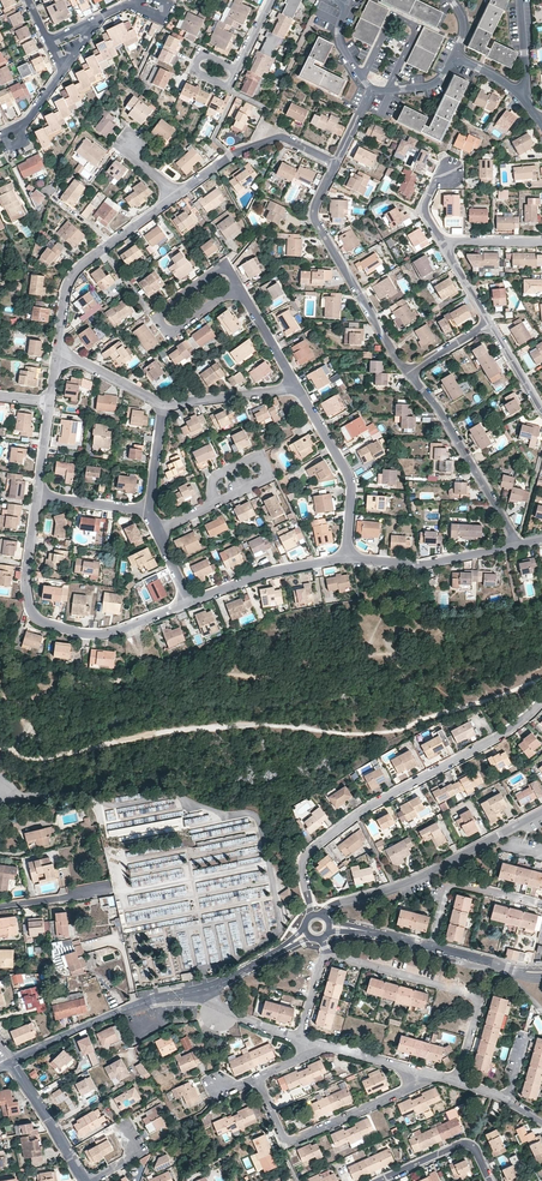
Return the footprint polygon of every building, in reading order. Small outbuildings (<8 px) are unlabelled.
[(14,0),(1,0),(5,9),(3,10),(5,14),(16,9),(14,5),(16,4),(14,0)] [(56,3),(47,7),(51,16),(67,8),(63,0),(55,0),(56,3)] [(72,4),(77,2),(82,11),(90,7),(87,0),(70,0),(72,4)] [(231,9),(248,17),(252,8),(242,3),(244,0),(235,0),(231,9)] [(293,19),(302,0),(289,0),(282,14),(293,19)] [(370,45),(387,9),(370,0),(352,36),(370,45)] [(443,13),(416,0),(382,0),(382,1),(436,27),(443,13)] [(491,35),(506,5),(504,4),(506,1),(508,2),(509,0),(491,0),(490,1),(484,14),(486,15),(485,19),(482,18),(479,24),(482,25),(480,28),(477,27),(475,33),(477,34),(475,38),(473,37),(470,43),(472,44),(470,48),(483,54),(486,48),(491,35)] [(71,17),(67,8),(51,16),(55,24),(71,17)] [(17,13),(16,9),(5,14),(3,15),(5,19),(9,17),(14,27),(24,22),(20,12),(17,13)] [(231,26),(234,21),(243,25),(248,17),(231,9),(224,22),(227,24),(231,26)] [(370,45),(372,46),(389,10),(387,9),(370,45)] [(189,12),(185,20),(201,28),(206,18),(208,14),(200,11),(198,16),(189,12)] [(281,38),(283,39),(293,19),(282,14),(280,13),(277,18),(279,19),(272,34),(281,38)] [(187,39),(194,42),(201,28),(185,20),(181,29),(189,33),(187,39)] [(129,21),(124,23),(128,31),(133,29),(129,21)] [(220,21),(213,34),(229,42),(233,34),(229,31),(224,29),(227,24),(224,22),(220,21)] [(240,30),(243,25),(234,21),(231,26),(240,30)] [(122,23),(115,26),(123,43),(125,47),(139,41),(133,29),(128,31),(124,23),(124,22),(122,23)] [(26,26),(24,27),(22,23),(14,27),(12,28),(14,32),(16,31),(20,41),(29,37),(31,36),(26,26)] [(114,47),(123,43),(115,26),(107,30),(108,33),(111,39),(105,42),(112,57),(113,58),(118,55),(116,51),(114,47)] [(426,28),(424,27),(406,63),(408,64),(426,28)] [(444,37),(426,28),(408,64),(426,73),(444,37)] [(265,37),(267,38),(260,52),(271,57),(281,38),(272,34),(267,31),(265,37)] [(105,42),(111,39),(108,33),(102,35),(105,41),(105,42)] [(184,37),(174,33),(172,36),(170,35),(165,45),(176,50),(180,40),(182,41),(184,37)] [(209,43),(216,46),(229,53),(233,44),(229,42),(213,34),(209,43)] [(20,46),(23,45),(27,55),(28,54),(38,50),(33,40),(31,41),(29,37),(20,41),(19,42),(20,46)] [(331,43),(319,37),(309,57),(315,61),(323,64),(326,58),(324,57),(326,53),(328,54),(331,48),(329,47),(331,43)] [(96,56),(95,57),(101,70),(107,67),(104,61),(112,57),(105,42),(105,41),(96,45),(98,49),(101,54),(96,56)] [(512,66),(518,54),(494,42),(490,50),(487,56),(497,61),(498,59),(502,61),(501,63),(507,66),(508,64),(512,66)] [(125,47),(123,43),(114,47),(116,51),(125,47)] [(176,50),(165,45),(158,59),(169,64),(170,63),(174,66),(179,57),(175,55),(177,51),(176,50)] [(216,46),(214,49),(228,56),(229,53),(216,46)] [(261,77),(264,72),(271,57),(260,52),(258,51),(255,56),(257,58),(250,72),(261,77)] [(102,71),(101,70),(95,57),(94,55),(86,59),(88,63),(90,68),(85,71),(88,78),(102,71)] [(250,72),(257,58),(255,56),(248,71),(250,72)] [(43,58),(42,57),(31,61),(32,63),(37,72),(47,67),(47,69),(51,67),(46,57),(43,58)] [(113,58),(112,57),(104,61),(107,67),(115,63),(113,58)] [(275,59),(271,57),(264,72),(268,73),(275,59)] [(336,91),(339,93),(345,81),(313,65),(306,62),(300,74),(304,76),(303,78),(309,81),(310,79),(314,81),(313,83),(325,89),(326,87),(330,88),(329,90),(335,94),(336,91)] [(32,63),(28,65),(27,63),(17,68),(21,76),(22,78),(32,74),(33,75),(37,73),(37,72),(32,63)] [(5,67),(0,69),(0,80),(1,81),(0,81),(0,84),(1,86),(7,83),(11,81),(9,77),(11,76),(7,66),(5,67)] [(161,69),(155,66),(148,81),(154,84),(161,69)] [(74,85),(77,92),(92,86),(88,78),(85,71),(84,69),(75,73),(80,83),(74,85)] [(167,83),(171,74),(161,69),(154,84),(164,89),(167,83)] [(103,75),(102,71),(88,78),(92,86),(106,80),(103,75)] [(246,76),(248,77),(241,91),(252,97),(261,77),(250,72),(248,71),(246,76)] [(252,97),(255,98),(265,79),(261,77),(252,97)] [(447,96),(445,101),(443,100),(440,105),(442,106),(440,110),(438,109),(429,128),(426,135),(438,140),(440,137),(442,138),(445,132),(443,131),(445,127),(447,128),(460,100),(469,83),(457,77),(455,81),(453,80),(450,86),(452,87),(450,91),(448,90),(445,95),(447,96)] [(24,83),(20,84),(19,83),(10,87),(15,98),(20,96),(25,94),(26,96),(30,94),(24,83)] [(197,86),(196,88),(186,83),(181,94),(191,98),(192,97),(196,99),(200,90),(201,88),(197,86)] [(70,97),(64,99),(68,107),(81,100),(77,92),(74,85),(73,84),(65,88),(70,97)] [(92,86),(77,92),(81,100),(83,105),(86,103),(83,98),(87,96),(85,93),(93,90),(92,86)] [(10,87),(0,92),(0,103),(1,105),(5,103),(10,101),(11,103),(16,100),(15,98),(10,87)] [(211,93),(210,95),(200,90),(196,99),(195,101),(205,105),(206,104),(210,106),(214,97),(215,95),(211,93)] [(484,108),(485,106),(494,110),(495,107),(497,108),(498,105),(499,105),(501,100),(500,99),(500,98),(491,94),(490,97),(488,96),(484,94),(485,91),(480,90),(473,104),(484,109),(484,108)] [(181,94),(179,98),(193,104),(195,101),(196,99),(192,97),(191,98),(181,94)] [(227,95),(224,101),(214,97),(210,106),(209,107),(223,114),(230,100),(231,97),(227,95)] [(144,122),(153,110),(134,96),(130,101),(135,105),(130,112),(144,122)] [(55,113),(54,114),(59,125),(66,122),(64,118),(71,115),(70,111),(68,107),(64,99),(63,98),(55,102),(58,108),(59,111),(55,113)] [(235,98),(233,106),(240,107),(242,99),(235,98)] [(195,101),(193,104),(203,109),(204,107),(208,109),(209,107),(210,106),(206,104),(205,105),(195,101)] [(246,103),(243,108),(251,111),(253,106),(246,103)] [(294,118),(303,122),(309,112),(292,103),(286,115),(294,119),(294,118)] [(222,116),(223,114),(209,107),(208,109),(207,111),(217,116),(218,114),(222,116)] [(428,118),(404,107),(399,118),(403,120),(402,123),(407,126),(408,123),(412,125),(411,127),(421,132),(424,126),(428,118)] [(243,108),(241,112),(239,112),(235,120),(236,120),(233,126),(242,130),(246,124),(244,123),(248,116),(249,116),(252,112),(251,111),(243,108)] [(100,112),(105,116),(96,128),(106,136),(109,132),(112,128),(115,124),(112,122),(115,117),(103,109),(100,112)] [(519,116),(511,111),(510,113),(506,110),(496,123),(507,131),(519,116)] [(61,129),(59,125),(54,114),(53,112),(45,116),(49,126),(43,129),(47,135),(61,129)] [(142,124),(144,122),(130,112),(129,114),(142,124)] [(337,134),(340,126),(337,124),(339,119),(330,115),(329,118),(321,114),(315,126),(323,130),(324,128),(325,127),(333,131),(333,132),(337,134)] [(175,130),(171,127),(163,120),(162,119),(154,130),(168,140),(175,130)] [(382,141),(387,131),(370,124),(366,134),(382,141)] [(337,134),(341,136),(345,128),(340,126),(337,134)] [(421,132),(426,135),(429,128),(424,126),(421,132)] [(51,144),(50,142),(47,135),(43,129),(43,128),(35,132),(43,148),(51,144)] [(61,129),(47,135),(50,142),(56,139),(55,137),(63,133),(61,129)] [(477,149),(480,141),(468,135),(467,138),(459,134),(453,145),(462,150),(463,147),(471,150),(473,147),(477,149)] [(534,144),(528,134),(512,142),(518,153),(529,146),(534,144)] [(414,150),(418,141),(409,136),(407,142),(401,139),(395,153),(404,158),(409,148),(414,150)] [(93,143),(86,139),(76,152),(89,161),(84,167),(91,172),(103,157),(103,156),(90,147),(93,143)] [(103,156),(106,151),(94,142),(93,143),(90,147),(103,156)] [(43,148),(45,152),(53,148),(51,144),(43,148)] [(187,148),(190,151),(176,163),(185,173),(192,166),(198,161),(199,162),(203,158),(191,145),(187,148)] [(518,153),(519,155),(531,149),(529,146),(518,153)] [(376,156),(359,147),(353,159),(359,161),(371,167),(376,156)] [(416,165),(423,168),(429,154),(422,151),(416,165)] [(45,168),(38,154),(34,156),(35,158),(27,162),(18,166),(23,178),(36,172),(35,171),(41,168),(41,170),(45,168)] [(492,184),(492,160),(479,160),(479,178),(481,178),(481,184),(492,184)] [(119,180),(127,170),(115,161),(106,173),(113,179),(115,178),(119,180)] [(359,161),(358,163),(370,169),(371,167),(359,161)] [(282,162),(276,174),(292,182),(294,178),(297,170),(282,162)] [(244,167),(246,170),(242,172),(234,179),(230,182),(237,192),(237,191),(242,187),(254,179),(253,178),(257,175),(249,163),(244,167)] [(84,167),(80,164),(74,170),(79,174),(84,167)] [(194,168),(192,166),(185,173),(187,174),(194,168)] [(308,168),(307,170),(299,166),(297,170),(294,178),(302,181),(310,186),(316,172),(308,168)] [(389,177),(393,169),(388,167),(384,175),(389,177)] [(532,171),(532,167),(513,168),(515,180),(533,178),(533,180),(537,180),(536,170),(532,171)] [(403,173),(406,175),(398,192),(406,196),(410,190),(411,190),(417,179),(410,176),(412,172),(405,168),(403,173)] [(242,172),(240,170),(232,175),(234,179),(242,172)] [(371,177),(359,171),(357,175),(352,173),(349,177),(351,178),(346,187),(364,195),(367,189),(365,188),(360,186),(364,179),(369,181),(371,177)] [(76,179),(61,197),(71,205),(75,200),(85,187),(85,186),(76,179)] [(147,197),(152,193),(146,185),(145,186),(142,182),(133,188),(135,191),(125,198),(131,207),(135,204),(137,207),(142,204),(140,202),(147,197)] [(17,200),(12,190),(14,189),(12,183),(0,188),(0,191),(2,195),(0,195),(0,196),(5,206),(7,205),(12,216),(23,210),(18,200),(17,200)] [(29,193),(37,208),(43,205),(41,202),(46,196),(31,185),(28,189),(32,192),(29,193)] [(87,189),(85,187),(75,200),(78,202),(85,194),(83,193),(87,189)] [(199,200),(207,212),(225,199),(218,189),(204,199),(203,197),(199,200)] [(411,190),(410,190),(406,196),(405,198),(410,200),(414,192),(411,190)] [(507,199),(507,190),(497,190),(497,199),(507,199)] [(459,217),(459,196),(446,196),(445,207),(446,207),(446,216),(459,217)] [(114,202),(108,197),(94,216),(98,219),(100,216),(109,223),(121,207),(114,202)] [(540,205),(540,199),(528,199),(528,205),(525,205),(525,223),(535,223),(537,223),(537,205),(540,205)] [(343,210),(344,201),(332,200),(332,213),(331,218),(332,218),(332,223),(342,224),(343,218),(343,210)] [(281,216),(278,215),(282,207),(270,201),(266,209),(270,211),(267,219),(278,224),(281,216)] [(82,214),(87,217),(95,207),(90,203),(82,214)] [(25,215),(23,210),(12,216),(7,205),(5,206),(12,221),(25,215)] [(173,221),(181,231),(193,223),(194,224),(199,221),(190,209),(187,206),(182,209),(184,212),(181,215),(177,218),(173,221)] [(200,212),(195,206),(190,209),(195,216),(200,212)] [(404,215),(402,216),(399,212),(396,208),(385,214),(391,223),(389,224),(392,228),(410,218),(407,213),(404,215)] [(488,222),(488,209),(469,209),(469,222),(474,222),(474,221),(480,221),(480,222),(488,222)] [(98,219),(97,219),(106,226),(109,223),(100,216),(98,219)] [(231,237),(230,236),(240,229),(231,216),(217,226),(227,240),(231,237)] [(519,228),(519,218),(497,217),(497,229),(514,229),(515,227),(519,228)] [(73,224),(69,228),(68,227),(64,230),(64,231),(64,232),(65,233),(62,236),(72,245),(74,242),(77,243),(78,244),(86,235),(73,224)] [(152,246),(158,243),(166,237),(166,236),(159,226),(145,236),(152,246)] [(242,233),(240,229),(230,236),(231,237),(233,239),(242,233)] [(350,251),(361,244),(351,229),(339,236),(344,245),(346,244),(350,251)] [(424,235),(423,236),(418,229),(408,235),(414,247),(419,244),(422,248),(429,244),(424,235)] [(299,242),(299,239),(299,235),(285,234),(278,234),(278,238),(285,239),(288,239),(287,256),(301,256),(301,242),(299,242)] [(385,241),(389,248),(395,245),(391,238),(385,241)] [(201,248),(208,256),(214,252),(216,254),(220,250),(212,240),(201,248)] [(143,255),(136,245),(121,256),(128,266),(135,261),(143,255)] [(50,264),(53,260),(55,262),(62,252),(54,246),(52,250),(49,247),(38,261),(43,264),(46,261),(50,264)] [(484,267),(484,266),(499,265),(499,253),(494,253),(494,247),(484,247),(483,255),(479,255),(479,267),(484,267)] [(173,272),(179,280),(194,269),(181,252),(172,259),(175,263),(173,266),(176,270),(173,272)] [(382,264),(375,253),(360,262),(359,261),(355,264),(360,271),(364,269),(368,275),(376,269),(375,268),(382,264)] [(512,265),(519,265),(536,265),(537,265),(537,254),(512,253),(512,265)] [(425,255),(413,262),(422,277),(433,271),(429,264),(430,263),(427,258),(425,255)] [(250,279),(261,273),(257,266),(253,259),(243,264),(246,270),(245,271),(250,279)] [(413,262),(411,263),(420,279),(422,277),(413,262)] [(99,281),(101,280),(107,289),(116,282),(110,274),(107,276),(101,267),(92,274),(98,283),(99,281)] [(318,270),(318,272),(312,272),(301,272),(301,280),(312,281),(312,284),(323,285),(324,280),(331,280),(331,270),(318,270)] [(160,285),(164,283),(156,271),(151,275),(139,283),(147,293),(154,288),(156,291),(161,287),(160,285)] [(44,276),(32,274),(30,294),(45,296),(46,287),(43,287),(44,276)] [(541,297),(541,274),(540,280),(525,280),(524,294),(524,297),(541,297)] [(373,286),(380,300),(388,295),(396,290),(388,277),(373,286)] [(449,278),(443,282),(434,287),(442,300),(449,296),(457,291),(449,278)] [(283,294),(277,283),(273,285),(270,282),(261,287),(264,291),(266,290),(268,289),(274,299),(283,294)] [(430,293),(435,291),(430,283),(426,285),(430,293)] [(490,289),(491,298),(493,298),(494,306),(506,305),(505,291),(504,283),(496,284),(496,288),(490,289)] [(156,291),(154,288),(147,293),(149,296),(156,291)] [(272,301),(274,299),(268,289),(266,290),(272,301)] [(89,293),(78,300),(83,307),(82,308),(86,313),(98,304),(89,293)] [(330,297),(326,296),(325,317),(339,318),(339,310),(338,310),(338,302),(340,302),(340,293),(330,293),(330,297)] [(115,322),(116,322),(130,312),(131,314),(135,311),(126,298),(112,308),(115,312),(111,315),(115,322)] [(403,326),(415,319),(407,304),(403,298),(396,303),(399,308),(393,312),(397,320),(399,319),(403,326)] [(45,302),(37,301),(36,307),(35,307),(34,312),(28,312),(27,319),(46,322),(47,315),(49,315),(50,309),(44,308),(45,302)] [(475,311),(470,302),(465,305),(470,314),(475,311)] [(391,313),(393,312),(399,308),(396,303),(388,307),(389,308),(391,313)] [(470,314),(465,305),(450,314),(453,318),(456,324),(458,323),(471,316),(470,314)] [(228,310),(218,318),(230,334),(242,326),(235,317),(234,318),(228,310)] [(287,310),(277,316),(286,331),(285,332),(287,336),(298,329),(287,310)] [(131,314),(130,312),(116,322),(115,322),(113,324),(116,327),(123,322),(121,321),(131,314)] [(400,328),(403,326),(399,319),(397,320),(393,312),(391,313),(400,328)] [(453,318),(450,314),(449,312),(443,316),(444,317),(447,322),(453,318)] [(447,322),(444,317),(437,322),(440,328),(444,334),(451,330),(447,322)] [(513,334),(514,333),(517,338),(517,339),(520,345),(532,338),(520,319),(513,322),(515,326),(510,329),(513,334)] [(148,351),(159,343),(145,324),(134,332),(148,351)] [(193,336),(200,347),(216,336),(208,324),(203,327),(204,329),(199,332),(193,336)] [(414,331),(420,340),(421,339),(425,345),(436,339),(427,324),(414,331)] [(84,342),(90,348),(100,341),(94,333),(90,327),(80,335),(83,340),(84,342)] [(107,336),(101,328),(94,333),(100,341),(107,336)] [(305,332),(307,337),(314,334),(311,329),(305,332)] [(361,345),(361,339),(363,339),(364,329),(359,329),(354,329),(353,333),(350,333),(349,344),(361,345)] [(231,352),(239,363),(253,352),(248,346),(252,343),(249,339),(231,352)] [(44,350),(41,350),(42,341),(31,340),(29,354),(44,356),(44,350)] [(308,360),(306,356),(312,353),(305,340),(292,347),(295,352),(299,360),(297,361),(300,365),(308,360)] [(121,366),(132,358),(120,341),(102,353),(106,358),(110,355),(112,354),(115,357),(116,356),(117,358),(116,359),(121,366)] [(536,346),(537,349),(530,354),(536,365),(541,361),(541,342),(536,346)] [(172,350),(174,352),(169,355),(176,364),(185,357),(183,355),(188,351),(182,343),(172,350)] [(483,368),(495,361),(492,356),(490,357),(487,352),(482,344),(472,350),(477,358),(483,368)] [(162,374),(165,372),(156,360),(143,369),(145,373),(146,373),(149,371),(155,379),(162,374)] [(208,385),(209,386),(215,382),(220,378),(225,374),(215,361),(210,365),(212,367),(201,375),(208,385)] [(259,377),(261,380),(272,371),(265,361),(250,372),(255,380),(259,377)] [(370,373),(376,373),(384,373),(384,367),(382,367),(382,361),(371,361),(370,373)] [(498,367),(495,361),(483,368),(489,379),(499,373),(496,368),(498,367)] [(330,373),(325,365),(321,367),(325,375),(330,373)] [(35,379),(33,379),(34,372),(36,372),(37,368),(27,366),(26,371),(21,370),(19,384),(37,386),(38,380),(35,379)] [(309,380),(312,378),(316,385),(315,385),(318,390),(330,383),(325,375),(321,367),(306,375),(309,380)] [(152,381),(155,379),(149,371),(146,373),(148,375),(152,381)] [(240,372),(234,376),(239,383),(239,384),(243,381),(241,379),(244,377),(240,372)] [(375,385),(387,385),(387,380),(390,380),(390,374),(384,373),(376,373),(375,385)] [(338,374),(329,378),(334,387),(342,383),(338,374)] [(441,386),(445,391),(457,384),(451,374),(441,380),(444,385),(441,386)] [(233,376),(229,379),(234,386),(239,383),(234,376),(233,376)] [(82,379),(71,377),(71,381),(68,381),(67,384),(65,394),(72,395),(72,397),(78,398),(80,385),(81,385),(82,379)] [(445,391),(448,396),(450,395),(453,400),(463,394),(457,384),(445,391)] [(348,409),(339,393),(324,402),(333,418),(348,409)] [(504,398),(506,401),(507,403),(504,405),(510,415),(520,409),(517,404),(520,403),(514,393),(504,398)] [(97,410),(106,411),(107,410),(116,411),(118,396),(115,396),(113,395),(112,397),(104,396),(99,395),(97,410)] [(396,407),(395,416),(402,416),(410,417),(410,410),(408,410),(408,405),(396,404),(396,407)] [(143,423),(145,412),(142,411),(141,411),(141,409),(129,407),(127,417),(132,418),(131,421),(143,423)] [(270,417),(265,407),(263,408),(253,413),(259,423),(270,417)] [(274,407),(268,409),(275,422),(280,419),(279,418),(284,416),(282,410),(277,413),(274,407)] [(210,416),(215,425),(219,423),(220,425),(230,421),(225,411),(220,413),(215,415),(215,414),(210,416)] [(33,427),(30,427),(31,419),(32,419),(33,414),(19,412),(16,430),(22,431),(21,435),(32,436),(33,427)] [(184,435),(190,433),(202,427),(196,414),(192,416),(191,417),(192,419),(186,422),(188,425),(181,428),(184,435)] [(410,417),(402,416),(401,428),(413,428),(413,423),(416,423),(416,417),(410,417)] [(373,423),(366,427),(360,417),(346,425),(354,437),(367,430),(371,436),(379,431),(373,423)] [(61,424),(65,425),(64,433),(63,433),(63,437),(76,439),(79,421),(62,419),(61,424)] [(479,423),(469,429),(472,434),(470,435),(473,441),(485,433),(479,423)] [(111,437),(112,432),(108,431),(108,426),(96,424),(95,429),(94,429),(93,435),(95,435),(94,444),(111,446),(112,437),(111,437)] [(519,436),(531,439),(532,436),(537,437),(540,427),(528,424),(527,426),(522,425),(519,436)] [(346,425),(341,428),(348,441),(354,437),(346,425)] [(236,444),(237,447),(241,445),(243,448),(251,444),(244,431),(232,436),(236,444)] [(491,444),(485,433),(473,441),(476,446),(478,445),(481,450),(491,444)] [(313,451),(310,448),(306,441),(308,439),(311,438),(309,434),(289,445),(293,451),(294,450),(297,449),(302,458),(313,451)] [(535,449),(537,437),(532,436),(531,439),(529,447),(535,449)] [(75,445),(76,439),(63,437),(60,437),(59,443),(75,445)] [(357,452),(363,461),(373,455),(375,458),(375,459),(385,454),(378,441),(373,444),(372,443),(357,452)] [(446,448),(442,448),(442,443),(431,442),(431,448),(435,448),(434,460),(440,460),(448,460),(449,454),(446,454),(446,448)] [(129,459),(141,460),(143,451),(144,451),(144,446),(135,444),(134,448),(131,448),(129,459)] [(216,456),(210,444),(193,453),(198,463),(207,459),(208,460),(216,456)] [(241,445),(237,447),(236,444),(231,446),(234,452),(243,448),(241,445)] [(22,463),(23,459),(23,455),(26,456),(27,449),(12,447),(11,461),(22,463)] [(278,447),(273,450),(272,455),(274,460),(278,459),(275,454),(280,451),(278,447)] [(171,458),(173,463),(170,464),(172,470),(166,473),(168,479),(186,470),(179,455),(171,458)] [(363,461),(364,464),(375,458),(373,455),(363,461)] [(315,474),(317,473),(322,482),(335,479),(324,460),(307,470),(311,477),(315,474)] [(439,477),(451,477),(451,467),(454,467),(454,461),(448,460),(440,460),(439,472),(439,477)] [(57,462),(56,473),(63,474),(67,475),(66,482),(73,483),(75,466),(69,465),(69,463),(57,462)] [(101,467),(87,466),(86,479),(93,480),(93,477),(96,477),(100,478),(101,467)] [(382,484),(395,485),(396,470),(383,469),(383,474),(379,474),(378,484),(382,484)] [(23,475),(9,473),(8,479),(12,479),(10,498),(23,500),(24,492),(23,492),(24,486),(25,486),(26,481),(23,480),(23,475)] [(279,480),(282,485),(289,481),(286,475),(285,476),(282,478),(279,480)] [(511,491),(512,487),(515,477),(503,475),(500,486),(505,487),(505,490),(511,491)] [(136,490),(138,478),(128,477),(119,476),(117,488),(122,489),(126,490),(126,489),(136,490)] [(453,498),(460,498),(460,494),(468,494),(469,488),(466,488),(466,483),(454,482),(454,489),(450,489),(449,490),(449,495),(451,496),(453,497),(453,498)] [(188,500),(192,498),(191,496),(195,494),(191,486),(188,488),(185,484),(178,487),(180,491),(174,494),(179,504),(188,500)] [(512,487),(511,491),(509,500),(515,502),(515,500),(521,501),(524,491),(524,490),(512,487)] [(524,491),(521,501),(527,502),(530,492),(524,491)] [(176,506),(179,504),(174,494),(171,496),(176,506)] [(317,513),(331,511),(329,500),(331,499),(330,494),(314,496),(317,513)] [(385,510),(385,496),(367,495),(367,501),(369,501),(369,509),(385,510)] [(274,496),(264,501),(273,518),(283,513),(274,496)] [(234,509),(239,520),(248,515),(249,518),(255,515),(249,502),(234,509)] [(5,527),(17,529),(18,523),(20,523),(21,511),(8,510),(4,509),(3,515),(7,516),(5,527)] [(57,526),(59,527),(58,537),(65,538),(67,522),(64,513),(54,516),(56,524),(57,526)] [(218,517),(219,519),(205,525),(211,537),(228,528),(222,515),(218,517)] [(80,529),(85,530),(97,532),(99,532),(101,522),(101,519),(91,517),(91,518),(88,518),(82,517),(80,529)] [(329,538),(328,531),(327,524),(326,524),(325,518),(311,520),(312,527),(314,526),(317,545),(333,542),(332,537),(329,538)] [(383,523),(363,521),(358,521),(357,534),(362,534),(372,535),(372,537),(378,537),(379,528),(382,528),(383,523)] [(137,529),(134,524),(124,529),(131,542),(133,541),(136,546),(143,542),(138,532),(137,529)] [(458,538),(458,536),(463,536),(463,539),(469,539),(470,525),(451,524),(451,538),(458,538)] [(482,525),(470,525),(469,539),(476,539),(476,537),(481,537),(482,525)] [(303,538),(299,528),(289,532),(287,527),(277,532),(284,547),(296,542),(294,537),(296,536),(298,540),(303,538)] [(420,543),(430,543),(430,546),(442,546),(442,533),(438,533),(438,535),(436,535),(437,532),(424,531),(424,532),(420,532),(420,543)] [(202,548),(195,533),(186,537),(185,535),(174,541),(177,548),(182,545),(184,544),(189,554),(202,548)] [(406,540),(406,536),(391,535),(390,549),(410,550),(411,540),(406,540)] [(249,542),(254,553),(262,550),(262,551),(271,547),(268,539),(263,541),(261,537),(249,542)] [(14,556),(16,547),(12,546),(13,541),(0,539),(0,554),(14,556)] [(284,547),(286,550),(297,544),(296,542),(284,547)] [(227,569),(231,566),(243,560),(236,545),(219,553),(227,569)] [(150,560),(153,558),(147,547),(145,548),(150,560)] [(138,564),(140,568),(144,566),(146,571),(157,565),(153,558),(150,560),(145,548),(128,557),(133,567),(138,564)] [(48,568),(60,570),(61,560),(64,560),(64,555),(67,556),(68,551),(59,550),(58,554),(54,554),(50,553),(49,559),(48,568)] [(532,573),(533,573),(532,569),(538,568),(535,558),(524,560),(524,562),(519,564),(521,575),(532,573)] [(96,561),(95,562),(92,562),(89,562),(89,560),(77,559),(75,572),(91,574),(98,575),(100,562),(96,561)] [(191,567),(197,578),(204,574),(204,576),(213,572),(207,559),(191,567)] [(231,566),(233,569),(245,563),(243,560),(231,566)] [(0,570),(0,585),(10,586),(12,576),(13,572),(0,570)] [(466,571),(465,573),(453,572),(452,588),(460,588),(460,585),(471,585),(472,581),(478,581),(478,571),(466,571)] [(496,574),(490,574),(490,572),(478,571),(478,581),(483,582),(483,585),(495,586),(496,574)] [(204,576),(204,574),(197,578),(199,583),(206,579),(204,576)] [(348,575),(341,576),(336,577),(326,579),(328,590),(339,589),(350,587),(348,575)] [(164,589),(163,590),(160,584),(161,583),(159,579),(157,576),(146,581),(149,590),(155,601),(167,596),(164,589)] [(135,584),(139,591),(141,590),(139,587),(144,584),(142,580),(135,584)] [(135,584),(131,581),(126,587),(129,590),(131,588),(135,584)] [(63,588),(55,587),(44,586),(43,598),(44,599),(50,599),(56,599),(56,601),(61,601),(61,599),(67,600),(69,589),(63,588)] [(263,606),(270,605),(283,603),(281,590),(275,591),(274,588),(260,590),(263,606)] [(296,603),(303,602),(313,600),(311,588),(303,589),(293,591),(296,603)] [(106,612),(107,610),(120,612),(122,595),(105,593),(102,611),(106,612)] [(74,594),(72,611),(85,613),(85,615),(89,616),(90,607),(86,606),(87,596),(74,594)] [(230,616),(240,612),(254,606),(251,599),(244,602),(242,598),(226,605),(230,616)] [(195,615),(202,633),(218,627),(211,611),(207,613),(204,614),(203,612),(195,615)] [(242,617),(240,612),(230,616),(232,620),(242,617)] [(202,633),(204,636),(219,630),(218,627),(202,633)] [(169,646),(177,643),(185,640),(180,628),(172,631),(165,634),(164,634),(169,646)] [(23,643),(31,646),(39,648),(43,637),(26,632),(23,643)] [(56,644),(54,656),(71,658),(72,651),(71,651),(71,647),(56,644)] [(114,666),(116,654),(99,652),(99,650),(92,649),(90,663),(114,666)] [(457,742),(467,736),(467,734),(474,731),(469,722),(451,731),(457,742)] [(535,753),(533,750),(541,744),(532,733),(524,739),(525,740),(519,746),(529,758),(535,753)] [(427,757),(434,753),(445,747),(439,736),(430,740),(421,746),(427,757)] [(417,766),(409,750),(390,760),(396,771),(404,767),(406,770),(407,772),(417,766)] [(511,762),(505,752),(500,754),(499,752),(493,756),(493,755),(487,758),(495,772),(500,769),(499,768),(511,762)] [(406,770),(404,767),(396,771),(398,775),(406,770)] [(370,788),(378,784),(386,780),(380,768),(364,777),(370,788)] [(460,792),(471,786),(472,787),(482,782),(477,772),(470,776),(468,777),(467,776),(460,780),(460,781),(456,783),(460,792)] [(443,798),(444,800),(460,792),(456,783),(452,785),(451,784),(440,790),(439,789),(432,793),(437,801),(443,798)] [(351,796),(345,786),(336,792),(328,797),(335,807),(344,801),(351,796)] [(541,796),(537,788),(533,790),(531,786),(515,795),(521,805),(537,797),(538,798),(541,796)] [(336,792),(334,788),(326,794),(328,797),(336,792)] [(505,816),(502,809),(500,806),(506,803),(500,793),(480,803),(491,823),(505,816)] [(417,816),(416,813),(425,808),(418,797),(409,802),(411,804),(401,809),(406,819),(407,821),(417,816)] [(438,805),(442,812),(448,809),(445,802),(438,805)] [(312,814),(313,815),(304,823),(308,828),(306,830),(309,835),(321,825),(320,823),(323,821),(327,818),(320,808),(312,814)] [(406,819),(401,809),(396,812),(401,822),(406,819)] [(107,820),(115,819),(114,810),(106,811),(107,820)] [(469,810),(460,815),(461,818),(456,820),(461,829),(463,828),(466,833),(477,828),(474,822),(473,820),(474,819),(469,810)] [(383,817),(377,821),(384,835),(391,831),(391,829),(395,827),(391,820),(387,812),(382,815),(383,817)] [(186,826),(210,821),(209,814),(184,820),(186,826)] [(252,823),(211,831),(212,836),(253,828),(252,823)] [(419,832),(423,839),(432,834),(438,846),(446,842),(436,823),(419,832)] [(49,837),(54,836),(52,827),(45,829),(47,837),(49,837)] [(479,831),(477,828),(466,833),(467,836),(479,831)] [(25,833),(27,841),(38,839),(40,847),(49,845),(48,840),(50,839),(49,837),(47,837),(45,829),(25,833)] [(209,838),(207,832),(191,835),(193,841),(209,838)] [(348,851),(351,855),(363,845),(361,843),(365,841),(363,836),(361,833),(356,837),(354,834),(347,839),(348,841),(344,845),(342,843),(337,847),(343,854),(348,851)] [(425,841),(431,838),(436,847),(438,846),(432,834),(423,839),(425,841)] [(195,852),(258,841),(257,835),(194,846),(195,852)] [(403,858),(410,854),(408,848),(413,846),(409,838),(385,850),(391,861),(399,857),(398,856),(400,855),(402,858),(403,858)] [(27,841),(28,844),(36,842),(37,847),(40,847),(38,839),(27,841)] [(385,844),(382,840),(375,843),(377,848),(385,844)] [(243,857),(260,852),(258,846),(242,852),(243,857)] [(128,864),(132,887),(185,878),(183,866),(182,866),(180,854),(166,856),(167,861),(156,863),(156,859),(128,864)] [(317,863),(318,865),(315,867),(322,877),(330,871),(331,873),(338,868),(335,864),(327,855),(317,863)] [(398,856),(399,857),(391,861),(393,863),(402,858),(400,855),(398,856)] [(48,865),(47,858),(28,863),(31,875),(38,874),(45,872),(46,879),(54,878),(55,877),(52,864),(50,864),(48,865)] [(338,868),(339,869),(344,865),(340,860),(335,864),(338,868)] [(517,866),(502,863),(499,877),(513,881),(517,866)] [(0,865),(0,891),(7,892),(8,886),(9,874),(16,875),(17,867),(0,865)] [(350,868),(353,882),(362,880),(362,881),(373,878),(370,867),(359,870),(357,866),(350,868)] [(513,881),(528,885),(531,870),(517,866),(513,881)] [(322,877),(325,880),(339,869),(338,868),(331,873),(330,871),(322,877)] [(197,891),(260,881),(259,876),(266,875),(265,870),(219,878),(220,883),(216,884),(215,880),(196,883),(197,891)] [(531,870),(528,885),(541,888),(541,873),(531,870)] [(31,875),(33,885),(54,880),(54,878),(46,879),(39,881),(38,874),(31,875)] [(186,887),(128,895),(130,904),(187,896),(186,887)] [(285,904),(294,898),(288,889),(279,895),(285,904)] [(293,898),(288,890),(282,894),(287,902),(293,898)] [(470,903),(471,898),(457,894),(453,909),(468,913),(470,903)] [(491,919),(505,922),(509,908),(494,904),(491,919)] [(505,922),(520,926),(523,911),(509,908),(505,922)] [(402,910),(400,909),(397,924),(411,928),(415,913),(402,910)] [(468,913),(453,909),(449,923),(464,927),(467,917),(468,913)] [(136,922),(136,915),(139,915),(139,912),(127,911),(126,921),(136,922)] [(541,922),(541,916),(538,915),(523,911),(520,926),(534,930),(540,931),(540,930),(541,922)] [(56,913),(57,921),(50,921),(51,936),(54,936),(64,935),(64,937),(70,936),(68,919),(67,919),(66,912),(56,913)] [(430,917),(415,913),(411,928),(426,931),(430,917)] [(16,917),(0,919),(0,937),(17,935),(16,925),(17,925),(16,917)] [(34,919),(28,919),(29,935),(34,935),(34,933),(44,932),(43,921),(34,921),(34,919)] [(446,938),(460,942),(464,929),(464,927),(449,923),(446,938)] [(245,928),(247,944),(254,943),(253,933),(249,933),(248,928),(245,928)] [(179,933),(181,944),(188,943),(186,932),(179,933)] [(199,935),(192,937),(195,949),(194,949),(198,966),(206,964),(199,935)] [(83,967),(81,968),(77,956),(84,953),(80,944),(73,945),(63,947),(61,948),(63,959),(65,967),(69,966),(72,976),(85,973),(83,967)] [(61,948),(54,949),(56,968),(65,969),(65,967),(63,959),(61,948)] [(514,950),(507,948),(505,957),(511,959),(514,950)] [(12,967),(13,958),(14,958),(14,950),(0,950),(0,967),(12,967)] [(514,960),(517,960),(519,951),(514,950),(511,959),(512,959),(514,960)] [(328,982),(342,986),(346,971),(332,967),(328,982)] [(12,976),(14,985),(24,982),(22,974),(12,976)] [(379,980),(371,978),(366,992),(381,996),(385,982),(379,980)] [(338,999),(342,986),(328,982),(324,995),(338,999)] [(399,986),(385,982),(381,996),(382,997),(395,1000),(399,986)] [(399,986),(395,1000),(410,1005),(414,990),(399,986)] [(39,999),(37,1000),(36,994),(37,994),(35,987),(23,990),(21,990),(23,997),(24,996),(27,1009),(37,1007),(38,1012),(48,1010),(46,1004),(40,1006),(39,999)] [(428,994),(414,990),(410,1005),(424,1009),(428,995),(428,994)] [(80,993),(67,996),(71,1013),(82,1011),(82,1013),(88,1012),(86,1004),(85,999),(83,992),(81,993),(80,993)] [(338,999),(324,995),(320,1010),(334,1014),(338,999)] [(507,999),(493,995),(489,1009),(504,1013),(507,999)] [(51,999),(51,1001),(56,1020),(61,1018),(60,1016),(71,1013),(67,996),(51,999)] [(261,1015),(276,1019),(280,1005),(265,1001),(261,1015)] [(294,1009),(280,1005),(276,1019),(290,1023),(294,1009)] [(499,1028),(504,1013),(489,1009),(485,1024),(499,1028)] [(334,1014),(320,1010),(316,1024),(330,1028),(334,1014)] [(11,1031),(16,1044),(36,1036),(33,1031),(35,1030),(32,1022),(11,1031)] [(97,1033),(103,1047),(118,1039),(119,1040),(124,1037),(118,1024),(97,1033)] [(485,1024),(481,1038),(495,1042),(499,1028),(485,1024)] [(426,1040),(436,1042),(437,1034),(433,1033),(432,1038),(427,1037),(426,1040)] [(167,1054),(177,1049),(169,1034),(155,1042),(161,1054),(165,1052),(167,1054)] [(192,1046),(187,1035),(180,1039),(185,1049),(192,1046)] [(416,1039),(401,1035),(397,1050),(411,1054),(416,1039)] [(100,1063),(89,1037),(80,1041),(85,1053),(88,1052),(94,1066),(100,1063)] [(534,1051),(541,1054),(541,1038),(538,1037),(534,1051)] [(481,1038),(477,1053),(491,1056),(495,1042),(481,1038)] [(430,1043),(416,1039),(411,1054),(426,1058),(430,1043)] [(145,1050),(141,1043),(135,1047),(139,1054),(145,1050)] [(440,1062),(441,1059),(443,1059),(444,1061),(446,1064),(451,1062),(448,1057),(449,1054),(453,1053),(451,1045),(444,1048),(430,1043),(426,1058),(439,1061),(440,1062)] [(269,1044),(260,1047),(249,1053),(255,1065),(275,1057),(269,1044)] [(234,1075),(255,1065),(249,1053),(246,1047),(241,1050),(243,1055),(236,1058),(229,1062),(228,1062),(234,1075)] [(67,1054),(63,1050),(50,1064),(56,1069),(59,1066),(61,1068),(65,1064),(66,1065),(72,1059),(70,1056),(71,1055),(68,1052),(67,1054)] [(176,1059),(182,1072),(203,1063),(196,1050),(180,1057),(176,1059)] [(534,1051),(529,1066),(541,1070),(541,1054),(534,1051)] [(481,1070),(487,1071),(490,1062),(491,1056),(477,1053),(473,1067),(481,1070)] [(128,1072),(120,1059),(115,1062),(116,1063),(114,1064),(113,1063),(103,1068),(109,1078),(117,1073),(120,1077),(128,1072)] [(315,1080),(314,1077),(321,1074),(326,1071),(321,1059),(307,1065),(308,1067),(303,1070),(297,1072),(297,1070),(283,1076),(289,1088),(301,1083),(303,1086),(309,1083),(315,1080)] [(142,1062),(135,1066),(141,1077),(148,1073),(142,1062)] [(490,1062),(487,1071),(481,1070),(481,1073),(489,1075),(493,1063),(490,1062)] [(541,1076),(541,1070),(529,1066),(525,1080),(540,1085),(541,1076)] [(33,1069),(29,1075),(33,1078),(37,1072),(33,1069)] [(120,1077),(117,1073),(109,1078),(110,1080),(116,1077),(118,1081),(130,1075),(128,1072),(120,1077)] [(362,1081),(368,1094),(388,1085),(382,1072),(362,1081)] [(150,1076),(148,1073),(141,1077),(140,1077),(143,1082),(146,1081),(145,1079),(150,1076)] [(323,1078),(321,1074),(314,1077),(315,1080),(316,1082),(323,1078)] [(94,1088),(87,1077),(75,1085),(82,1095),(94,1088)] [(521,1095),(535,1099),(540,1085),(525,1080),(522,1092),(521,1095)] [(193,1087),(191,1087),(188,1082),(175,1088),(178,1094),(181,1093),(183,1096),(187,1105),(199,1100),(193,1087)] [(344,1082),(339,1084),(342,1090),(347,1088),(344,1082)] [(67,1095),(62,1087),(52,1094),(57,1102),(67,1095)] [(422,1093),(422,1095),(417,1098),(412,1100),(411,1098),(397,1104),(403,1117),(416,1111),(417,1114),(423,1111),(429,1108),(428,1105),(441,1099),(435,1087),(422,1093)] [(115,1099),(121,1110),(140,1099),(134,1088),(115,1099)] [(183,1096),(181,1093),(178,1094),(175,1088),(174,1089),(171,1090),(176,1099),(183,1096)] [(327,1097),(332,1110),(353,1101),(347,1088),(342,1090),(330,1096),(327,1097)] [(11,1089),(0,1091),(0,1105),(1,1104),(6,1104),(8,1115),(20,1113),(18,1101),(13,1102),(11,1089)] [(57,1102),(59,1104),(69,1098),(67,1095),(57,1102)] [(306,1106),(312,1119),(332,1110),(327,1097),(306,1106)] [(146,1125),(151,1121),(157,1130),(165,1125),(158,1111),(161,1109),(158,1105),(151,1109),(153,1113),(154,1115),(151,1117),(150,1115),(142,1119),(146,1125)] [(255,1105),(251,1106),(256,1117),(260,1116),(255,1105)] [(237,1112),(238,1114),(227,1118),(226,1116),(213,1123),(218,1135),(231,1129),(232,1132),(244,1127),(243,1124),(256,1118),(256,1117),(251,1106),(237,1112)] [(446,1112),(450,1120),(456,1117),(459,1116),(455,1107),(446,1112)] [(83,1117),(84,1119),(78,1123),(77,1122),(73,1124),(80,1136),(101,1124),(101,1123),(106,1120),(103,1115),(101,1117),(99,1114),(100,1113),(98,1109),(94,1111),(93,1111),(83,1117)] [(450,1120),(436,1127),(421,1133),(416,1136),(409,1139),(414,1150),(421,1147),(422,1149),(442,1140),(462,1130),(456,1117),(450,1120)] [(258,1121),(256,1118),(243,1124),(244,1127),(258,1121)] [(355,1126),(350,1128),(356,1141),(362,1138),(361,1135),(364,1133),(373,1129),(368,1118),(355,1124),(355,1126)] [(32,1123),(19,1125),(20,1134),(30,1133),(30,1136),(38,1134),(37,1129),(33,1129),(32,1123)] [(527,1140),(535,1136),(533,1131),(527,1134),(524,1126),(516,1129),(519,1134),(516,1135),(520,1144),(527,1140)] [(331,1135),(336,1146),(349,1141),(350,1144),(356,1141),(350,1128),(345,1130),(344,1129),(331,1135)] [(493,1156),(506,1151),(495,1129),(485,1133),(492,1147),(494,1151),(491,1152),(493,1156)] [(540,1134),(535,1136),(527,1140),(536,1158),(537,1160),(541,1157),(541,1145),(541,1144),(540,1140),(541,1139),(541,1138),(540,1134)] [(29,1135),(21,1137),(25,1158),(32,1157),(33,1162),(44,1160),(42,1146),(41,1143),(39,1143),(38,1139),(30,1140),(29,1135)] [(264,1135),(253,1140),(258,1152),(255,1154),(258,1160),(271,1154),(268,1149),(270,1148),(264,1135)] [(311,1145),(310,1143),(297,1149),(303,1161),(315,1156),(316,1159),(323,1156),(317,1143),(311,1145)] [(394,1161),(388,1148),(368,1158),(348,1167),(354,1180),(374,1171),(394,1161)] [(171,1166),(166,1154),(160,1157),(155,1167),(157,1172),(171,1166)] [(509,1157),(513,1165),(516,1171),(523,1167),(516,1154),(509,1157)] [(470,1170),(465,1159),(459,1162),(455,1164),(454,1162),(449,1164),(456,1178),(460,1176),(462,1180),(471,1175),(469,1171),(470,1170)] [(506,1176),(508,1180),(505,1180),(517,1180),(515,1176),(518,1175),(516,1171),(513,1165),(503,1169),(506,1176)] [(168,1171),(148,1180),(173,1180),(171,1178),(169,1172),(168,1171)] [(52,1172),(40,1174),(41,1180),(54,1180),(52,1172)] [(436,1172),(421,1180),(418,1180),(438,1180),(440,1180),(436,1172)] [(334,1173),(323,1178),(320,1173),(308,1179),(309,1180),(338,1180),(334,1173)]
